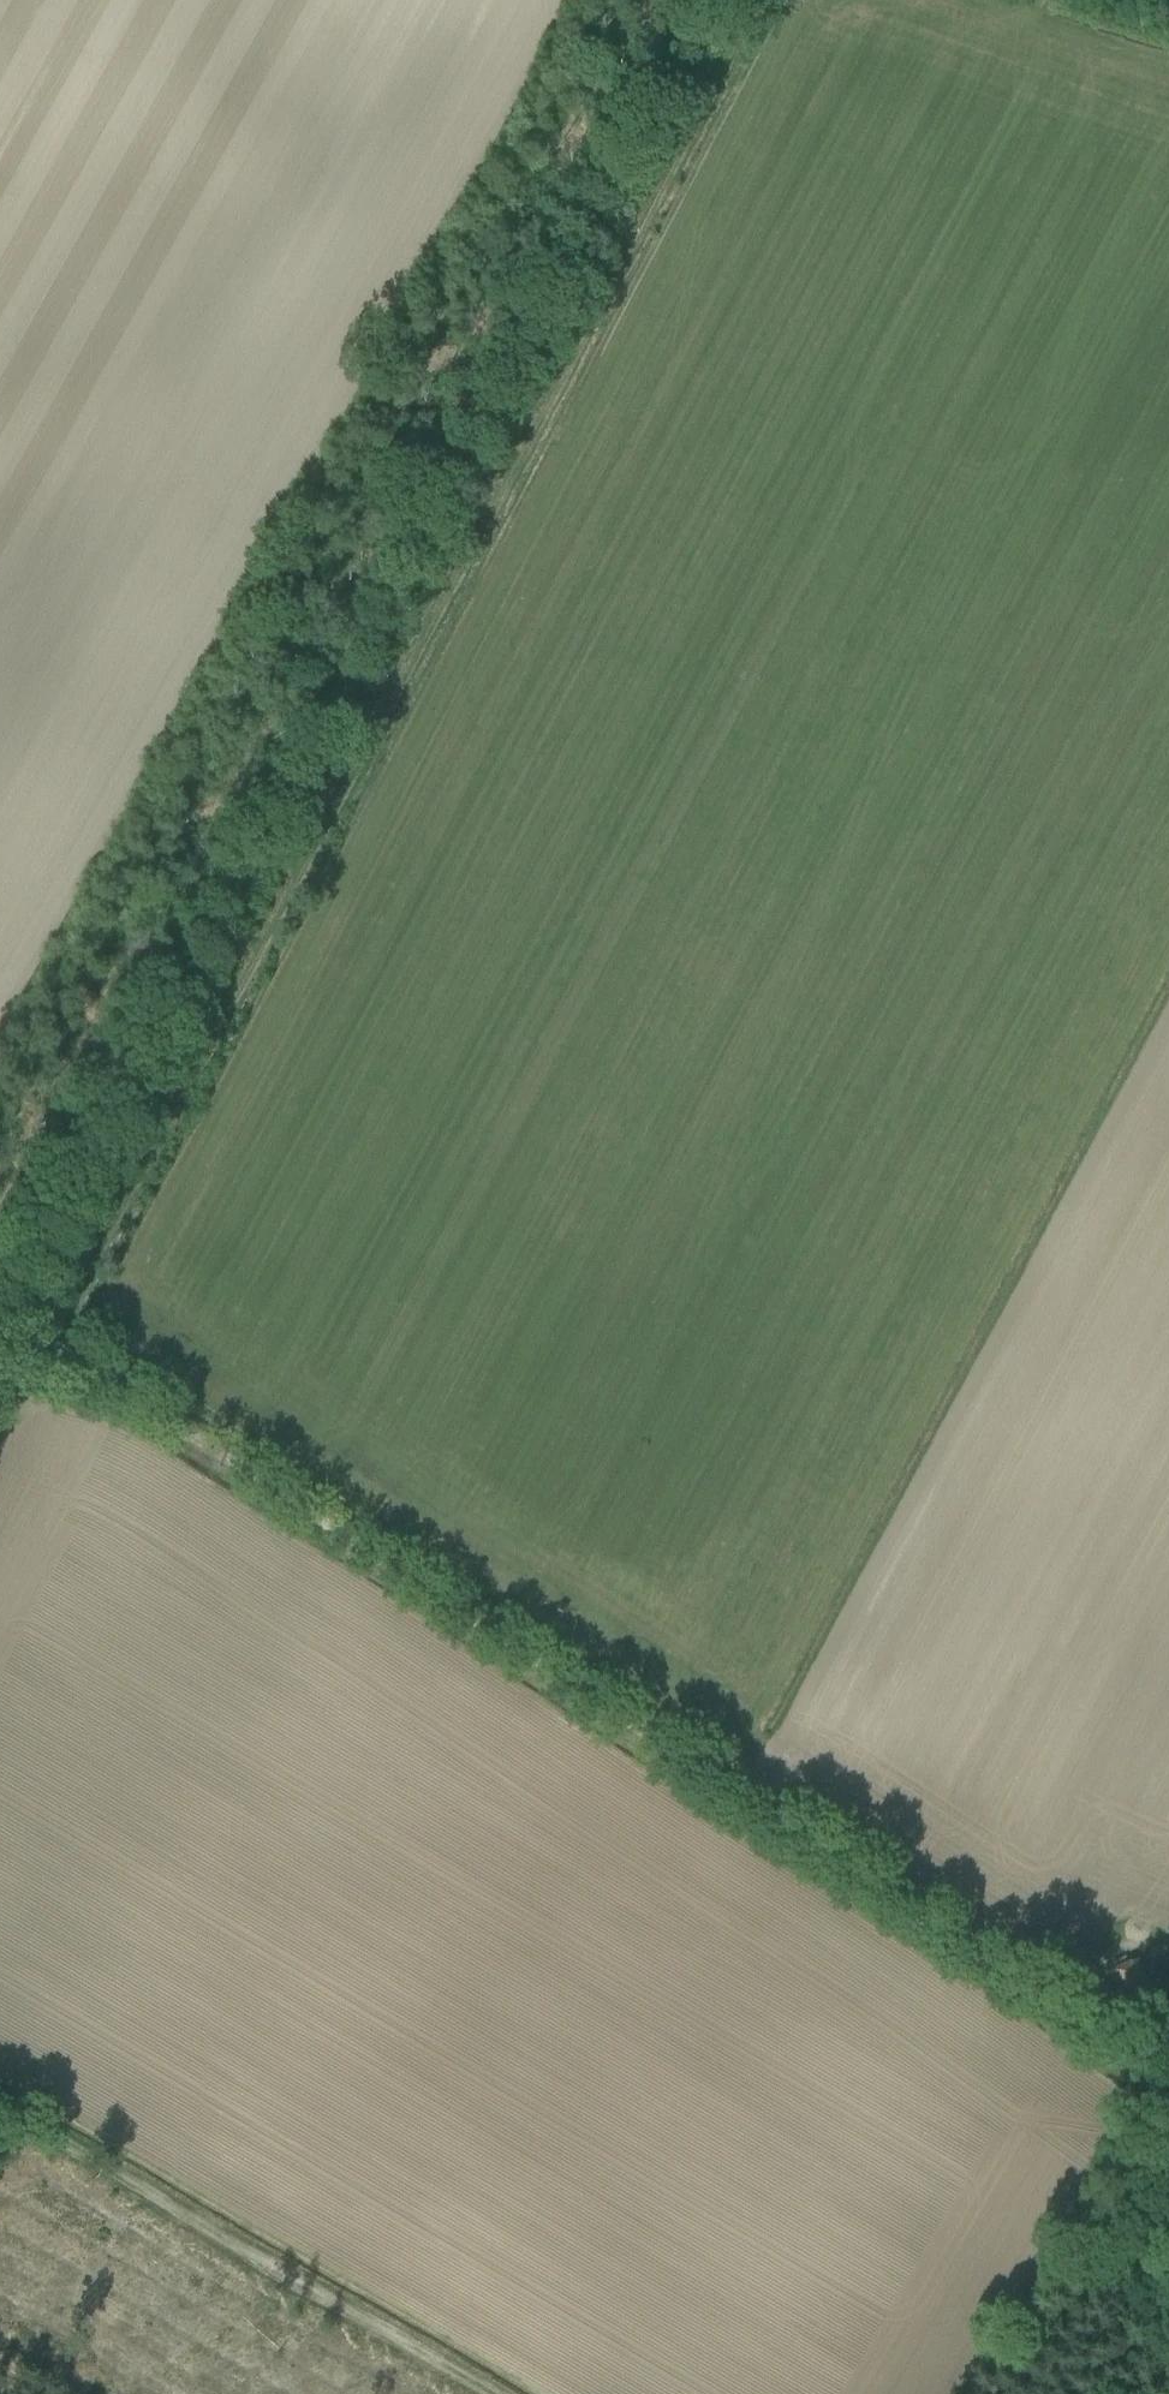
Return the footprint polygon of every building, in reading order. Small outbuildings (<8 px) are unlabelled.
[(1113,1977),(1130,2016),(1155,2005),(1138,1966),(1113,1977)]
